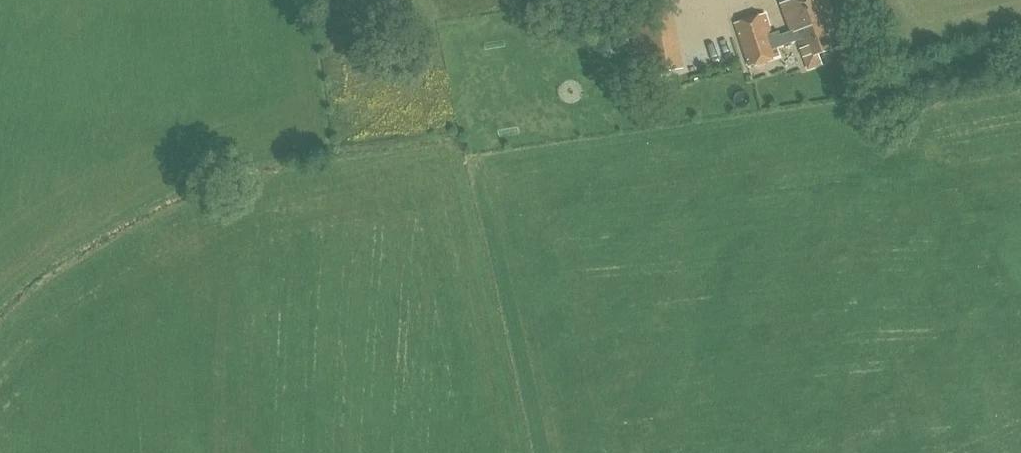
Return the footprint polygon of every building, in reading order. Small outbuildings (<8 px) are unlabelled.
[(773,36),(778,51),(800,43),(809,69),(824,64),(820,54),(843,46),(827,0),(794,0),(782,4),(792,32),(781,36),(781,34),(773,36)] [(630,16),(642,75),(677,69),(671,38),(666,9),(650,12),(630,16)] [(780,57),(766,15),(736,25),(750,67),(780,57)] [(735,52),(693,55),(694,74),(736,71),(735,52)]
